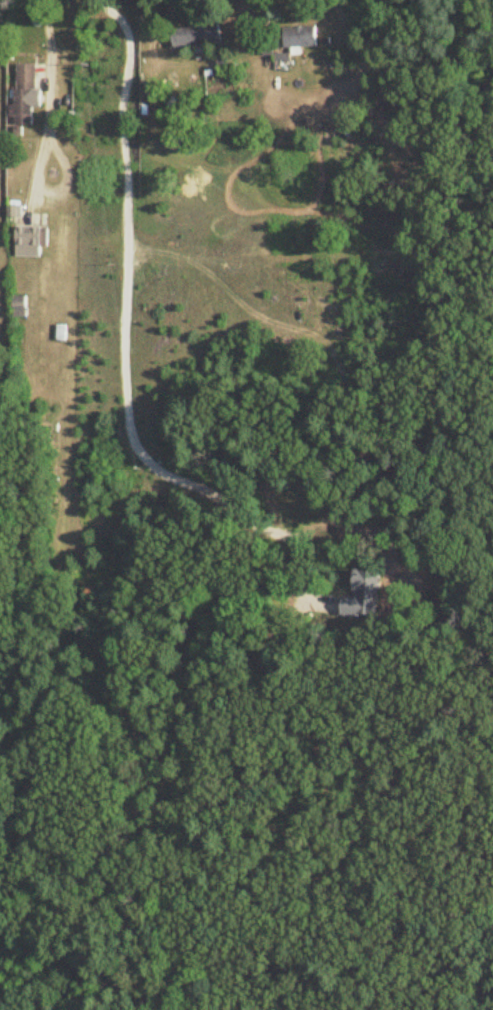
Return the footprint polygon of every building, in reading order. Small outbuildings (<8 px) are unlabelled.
[(171,30),(173,50),(221,44),(219,24),(171,30)] [(277,49),(317,49),(317,28),(277,28),(277,49)] [(34,65),(16,65),(15,126),(33,127),(34,65)] [(325,146),(339,146),(339,130),(325,130),(325,146)] [(46,246),(46,227),(16,227),(16,257),(41,257),(41,246),(46,246)] [(12,317),(26,317),(26,296),(12,296),(12,317)] [(65,327),(51,327),(51,341),(65,341),(65,327)]
